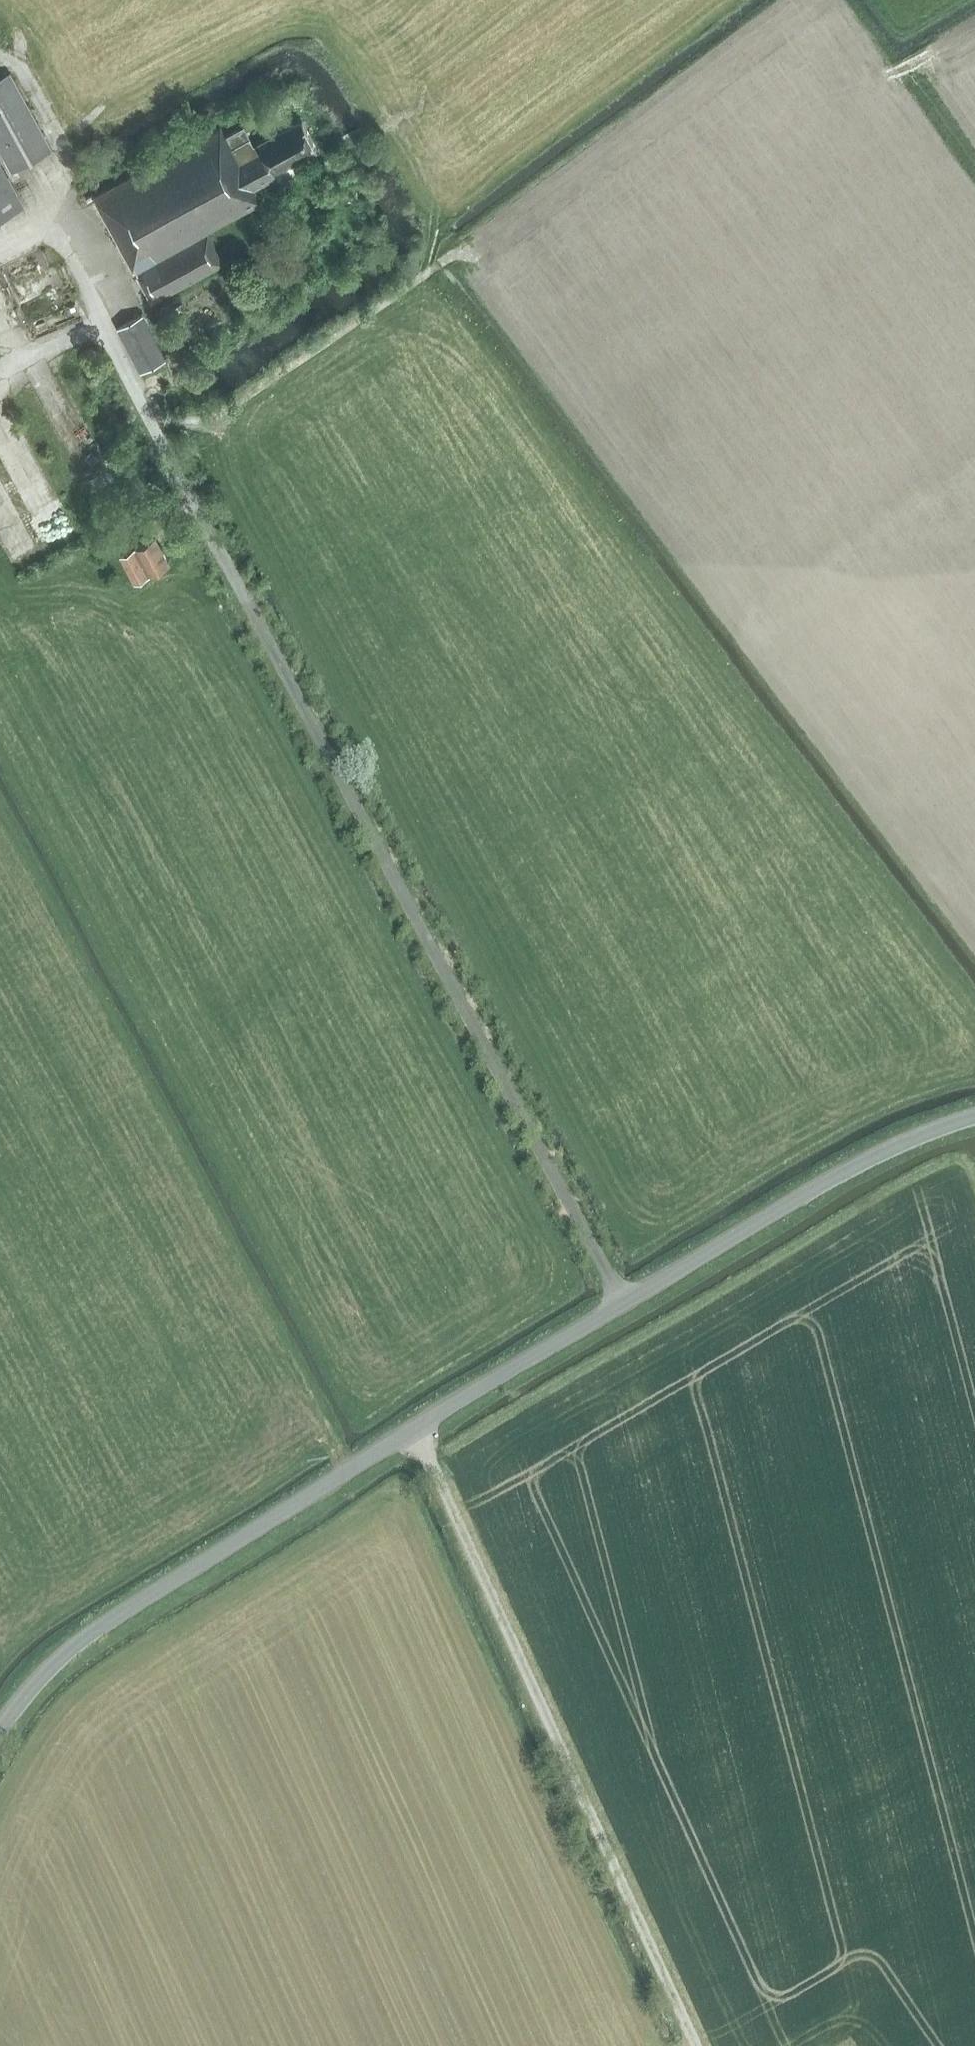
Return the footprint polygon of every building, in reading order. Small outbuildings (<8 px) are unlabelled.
[(53,148),(10,69),(0,75),(0,150),(11,171),(53,148)] [(281,187),(302,175),(293,160),(314,148),(299,120),(250,146),(239,127),(222,137),(217,129),(93,195),(150,302),(223,263),(205,230),(259,202),(251,187),(274,175),(281,187)] [(140,371),(167,357),(143,312),(116,326),(140,371)] [(154,536),(126,551),(121,554),(135,581),(169,563),(154,536)]
